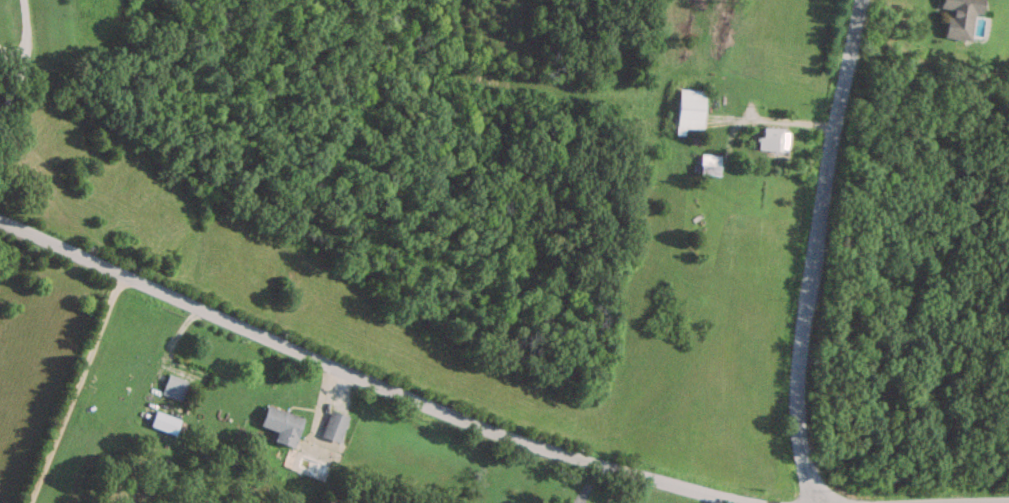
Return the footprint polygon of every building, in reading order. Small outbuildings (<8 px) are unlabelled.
[(978,12),(980,0),(940,0),(939,7),(946,8),(943,37),(967,40),(971,11),(978,12)] [(705,89),(678,89),(677,133),(686,133),(686,128),(704,128),(705,89)] [(757,149),(786,149),(786,127),(757,127),(757,149)] [(721,154),(700,154),(700,175),(721,175),(721,154)] [(179,401),(187,380),(167,373),(160,393),(179,401)] [(302,417),(265,404),(258,425),(275,431),(272,440),(291,447),(302,417)] [(319,435),(337,442),(347,416),(330,409),(319,435)] [(179,420),(154,410),(147,425),(173,435),(179,420)]
